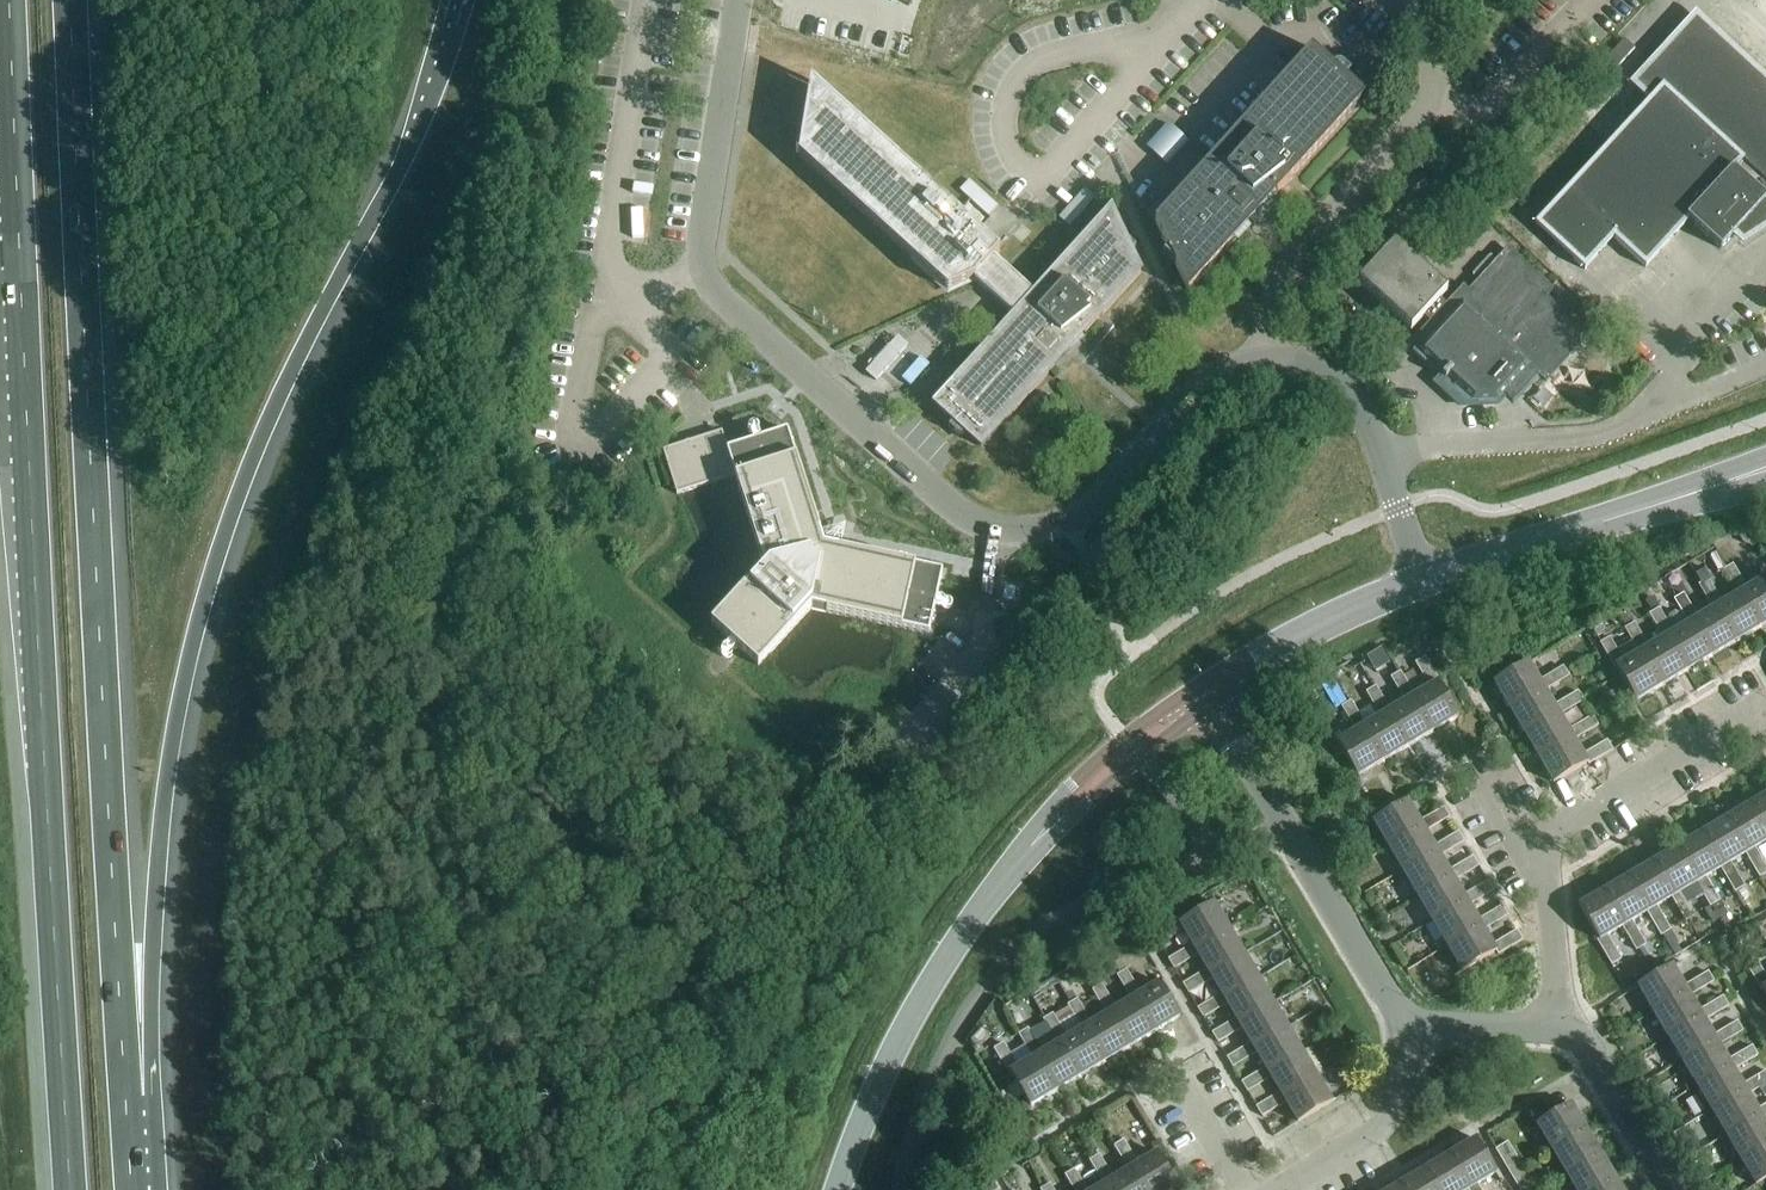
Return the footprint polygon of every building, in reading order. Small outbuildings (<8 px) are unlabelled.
[(1585,270),(1614,240),(1645,269),(1689,221),(1721,251),(1736,234),(1743,241),(1765,226),(1765,84),(1696,20),(1636,85),(1652,99),(1564,194),(1535,226),(1585,270)] [(1164,256),(1175,266),(1188,294),(1365,98),(1346,80),(1350,75),(1343,68),(1340,67),(1336,67),(1333,69),(1311,49),(1155,222),(1168,251),(1164,256)] [(934,406),(954,424),(949,429),(956,436),(959,437),(963,437),(967,435),(981,449),(1141,273),(1131,253),(1136,248),(1124,238),(1111,210),(1034,296),(993,259),(1000,252),(825,93),(806,114),(799,157),(948,292),(974,280),(975,280),(987,291),(986,291),(986,292),(986,293),(986,295),(986,296),(986,297),(987,297),(988,298),(989,299),(991,300),(992,299),(993,299),(994,299),(995,298),(1015,316),(934,406)] [(1129,168),(1150,187),(1189,143),(1168,125),(1129,168)] [(969,181),(960,192),(989,218),(998,207),(969,181)] [(1059,219),(1069,229),(1095,200),(1085,191),(1059,219)] [(1359,284),(1411,332),(1424,317),(1432,324),(1423,334),(1428,339),(1415,353),(1442,377),(1435,384),(1460,406),(1497,405),(1532,369),(1545,381),(1586,337),(1543,298),(1550,291),(1507,253),(1469,295),(1463,290),(1445,310),(1437,303),(1447,292),(1395,244),(1359,284)] [(835,549),(836,545),(826,536),(822,538),(788,432),(728,451),(722,433),(663,451),(677,496),(735,477),(764,566),(710,624),(758,667),(810,610),(928,636),(943,573),(835,549)] [(1730,544),(1717,552),(1727,568),(1740,561),(1730,544)] [(1737,595),(1738,596),(1739,595),(1760,629),(1765,626),(1765,579),(1765,578),(1747,589),(1733,566),(1723,572),(1737,595)] [(1711,581),(1705,571),(1696,576),(1701,585),(1708,581),(1709,582),(1711,581)] [(1699,586),(1713,610),(1713,611),(1715,610),(1735,644),(1760,629),(1739,595),(1738,596),(1737,595),(1722,604),(1709,582),(1708,581),(1701,585),(1699,586)] [(1674,601),(1688,624),(1689,625),(1690,624),(1710,659),(1735,644),(1715,610),(1713,611),(1713,610),(1698,619),(1684,595),(1674,601)] [(1649,616),(1663,639),(1664,640),(1665,639),(1686,673),(1710,659),(1690,624),(1689,625),(1688,624),(1673,633),(1659,610),(1649,616)] [(1599,622),(1592,627),(1597,636),(1605,631),(1599,622)] [(1625,630),(1639,654),(1641,654),(1661,688),(1686,673),(1665,639),(1664,640),(1663,639),(1648,648),(1634,625),(1625,630)] [(1639,654),(1624,663),(1610,639),(1600,645),(1615,669),(1616,668),(1637,702),(1661,688),(1641,654),(1639,654)] [(1430,688),(1415,697),(1415,698),(1413,698),(1434,733),(1458,718),(1438,684),(1440,683),(1425,659),(1416,664),(1430,688)] [(1494,684),(1510,711),(1544,691),(1545,692),(1546,692),(1569,678),(1563,668),(1540,682),(1529,663),(1494,684)] [(1405,702),(1390,711),(1390,712),(1389,713),(1409,747),(1434,733),(1413,698),(1415,698),(1415,697),(1401,673),(1391,679),(1405,702)] [(1380,717),(1365,726),(1366,727),(1364,728),(1385,762),(1409,747),(1389,713),(1390,712),(1390,711),(1376,688),(1366,694),(1380,717)] [(1510,711),(1524,736),(1559,715),(1559,717),(1560,717),(1584,703),(1578,693),(1555,707),(1546,692),(1545,692),(1544,691),(1510,711)] [(1366,727),(1365,726),(1351,703),(1342,708),(1356,732),(1337,743),(1358,778),(1385,762),(1364,728),(1366,727)] [(1524,736),(1539,760),(1573,740),(1574,742),(1575,741),(1598,727),(1593,718),(1569,732),(1560,717),(1559,717),(1559,715),(1524,736)] [(1573,740),(1539,760),(1553,785),(1588,765),(1589,766),(1613,752),(1607,742),(1584,756),(1575,741),(1574,742),(1573,740)] [(1751,805),(1765,830),(1765,796),(1751,805)] [(1373,823),(1389,850),(1424,830),(1425,833),(1426,833),(1450,819),(1444,809),(1421,823),(1408,802),(1373,823)] [(1727,819),(1747,854),(1745,855),(1746,856),(1760,879),(1765,875),(1765,868),(1755,850),(1765,844),(1765,830),(1751,805),(1727,819)] [(1727,819),(1702,834),(1722,868),(1721,869),(1721,870),(1735,894),(1745,888),(1731,865),(1746,856),(1745,855),(1747,854),(1727,819)] [(1389,850),(1404,875),(1438,854),(1440,858),(1441,857),(1464,843),(1458,834),(1435,848),(1426,833),(1425,833),(1424,830),(1389,850)] [(1702,834),(1677,849),(1698,883),(1696,884),(1697,885),(1710,908),(1720,902),(1706,879),(1721,870),(1721,869),(1722,868),(1702,834)] [(1677,849),(1653,863),(1673,898),(1672,899),(1686,923),(1695,917),(1682,894),(1697,885),(1696,884),(1698,883),(1677,849)] [(1404,875),(1418,899),(1453,879),(1454,882),(1455,882),(1479,868),(1473,858),(1450,872),(1441,857),(1440,858),(1438,854),(1404,875)] [(1653,863),(1628,878),(1648,912),(1647,913),(1647,914),(1661,937),(1671,932),(1657,908),(1672,899),(1673,898),(1653,863)] [(1628,878),(1603,892),(1624,927),(1622,928),(1623,928),(1637,952),(1646,946),(1632,923),(1647,914),(1647,913),(1648,912),(1628,878)] [(1418,899),(1433,924),(1467,904),(1469,907),(1470,906),(1493,892),(1488,883),(1464,897),(1455,882),(1454,882),(1453,879),(1418,899)] [(1624,927),(1603,892),(1579,907),(1599,941),(1597,942),(1612,966),(1621,961),(1608,937),(1623,928),(1622,928),(1624,927)] [(1183,932),(1192,947),(1193,946),(1195,950),(1229,929),(1215,904),(1180,925),(1178,922),(1154,936),(1160,946),(1183,932)] [(1433,924),(1447,949),(1482,928),(1484,931),(1485,931),(1508,917),(1502,908),(1479,921),(1470,906),(1469,907),(1467,904),(1433,924)] [(1482,928),(1447,949),(1462,973),(1497,953),(1498,956),(1523,942),(1517,932),(1494,946),(1485,931),(1484,931),(1482,928)] [(1198,956),(1207,971),(1208,971),(1210,974),(1244,954),(1229,929),(1195,950),(1193,946),(1192,947),(1169,961),(1174,970),(1198,956)] [(1212,981),(1221,996),(1222,996),(1224,999),(1259,978),(1244,954),(1210,974),(1208,971),(1207,971),(1183,985),(1189,995),(1212,981)] [(1638,979),(1650,972),(1643,961),(1632,968),(1638,979)] [(1756,962),(1747,967),(1761,991),(1763,990),(1765,996),(1765,978),(1756,962)] [(1638,988),(1653,1015),(1688,994),(1690,997),(1691,997),(1714,983),(1708,973),(1685,987),(1673,967),(1638,988)] [(1117,977),(1131,1000),(1132,1001),(1133,1000),(1154,1035),(1180,1019),(1159,984),(1141,995),(1127,971),(1117,977)] [(1227,1006),(1236,1020),(1237,1020),(1239,1023),(1273,1003),(1259,978),(1224,999),(1222,996),(1221,996),(1198,1010),(1204,1020),(1227,1006)] [(1093,992),(1107,1015),(1107,1016),(1109,1015),(1129,1049),(1154,1035),(1133,1000),(1132,1001),(1131,1000),(1116,1009),(1102,986),(1093,992)] [(1653,1015),(1668,1039),(1702,1019),(1704,1022),(1705,1022),(1729,1008),(1723,998),(1700,1012),(1691,997),(1690,997),(1688,994),(1653,1015)] [(1068,1006),(1082,1030),(1082,1031),(1084,1030),(1104,1064),(1129,1049),(1109,1015),(1107,1016),(1107,1015),(1092,1024),(1078,1001),(1068,1006)] [(1242,1030),(1251,1045),(1252,1045),(1254,1048),(1288,1028),(1273,1003),(1239,1023),(1237,1020),(1236,1020),(1213,1034),(1218,1044),(1242,1030)] [(1044,1021),(1058,1044),(1058,1045),(1060,1044),(1080,1079),(1104,1064),(1084,1030),(1082,1031),(1082,1030),(1067,1039),(1053,1015),(1044,1021)] [(1668,1039),(1683,1064),(1717,1043),(1719,1047),(1720,1046),(1743,1032),(1738,1023),(1714,1037),(1705,1022),(1704,1022),(1702,1019),(1668,1039)] [(1256,1055),(1265,1070),(1266,1069),(1268,1073),(1302,1052),(1288,1028),(1254,1048),(1252,1045),(1251,1045),(1227,1059),(1233,1069),(1256,1055)] [(1019,1036),(1033,1059),(1033,1060),(1035,1059),(1055,1093),(1080,1079),(1060,1044),(1058,1045),(1058,1044),(1042,1053),(1029,1030),(1019,1036)] [(1683,1064),(1697,1089),(1732,1068),(1734,1071),(1735,1071),(1758,1057),(1752,1047),(1729,1061),(1720,1046),(1719,1047),(1717,1043),(1683,1064)] [(1033,1060),(1033,1059),(1018,1068),(1004,1045),(994,1050),(1009,1075),(1010,1074),(1031,1108),(1055,1093),(1035,1059),(1033,1060)] [(1271,1079),(1280,1094),(1281,1094),(1283,1097),(1317,1077),(1302,1052),(1268,1073),(1266,1069),(1265,1070),(1242,1084),(1248,1093),(1271,1079)] [(1712,1113),(1746,1093),(1748,1096),(1749,1095),(1759,1089),(1765,1086),(1765,1073),(1744,1086),(1735,1071),(1734,1071),(1732,1068),(1697,1089),(1712,1113)] [(1281,1094),(1280,1094),(1257,1108),(1262,1118),(1286,1104),(1298,1124),(1333,1103),(1317,1077),(1283,1097),(1281,1094)] [(1669,1104),(1662,1091),(1648,1098),(1654,1112),(1669,1104)] [(1727,1138),(1761,1117),(1763,1121),(1764,1120),(1765,1119),(1765,1106),(1758,1111),(1749,1095),(1748,1096),(1746,1093),(1712,1113),(1727,1138)] [(1537,1126),(1552,1152),(1587,1131),(1572,1106),(1537,1126)] [(1741,1162),(1765,1148),(1765,1124),(1764,1120),(1763,1121),(1761,1117),(1727,1138),(1741,1162)] [(1552,1152),(1566,1177),(1602,1156),(1587,1131),(1552,1152)] [(1449,1156),(1469,1189),(1480,1189),(1478,1186),(1497,1175),(1476,1140),(1449,1156)] [(1128,1171),(1129,1171),(1130,1170),(1142,1189),(1176,1189),(1178,1189),(1157,1154),(1138,1165),(1124,1142),(1115,1147),(1128,1171)] [(1697,1153),(1691,1143),(1679,1149),(1685,1160),(1697,1153)] [(1496,1151),(1507,1170),(1519,1162),(1508,1144),(1496,1151)] [(1765,1181),(1765,1148),(1741,1162),(1756,1187),(1765,1181)] [(1104,1185),(1104,1186),(1106,1185),(1109,1189),(1142,1189),(1130,1170),(1129,1171),(1128,1171),(1113,1179),(1100,1156),(1090,1162),(1104,1185)] [(1424,1170),(1436,1189),(1469,1189),(1449,1156),(1424,1170)] [(1574,1189),(1600,1189),(1616,1180),(1602,1156),(1566,1177),(1574,1189)] [(1519,1189),(1530,1189),(1534,1188),(1523,1169),(1511,1176),(1519,1189)] [(1400,1185),(1403,1189),(1436,1189),(1424,1170),(1400,1185)] [(1074,1189),(1086,1189),(1075,1171),(1065,1176),(1074,1189)] [(1616,1180),(1600,1189),(1622,1189),(1616,1180)]
